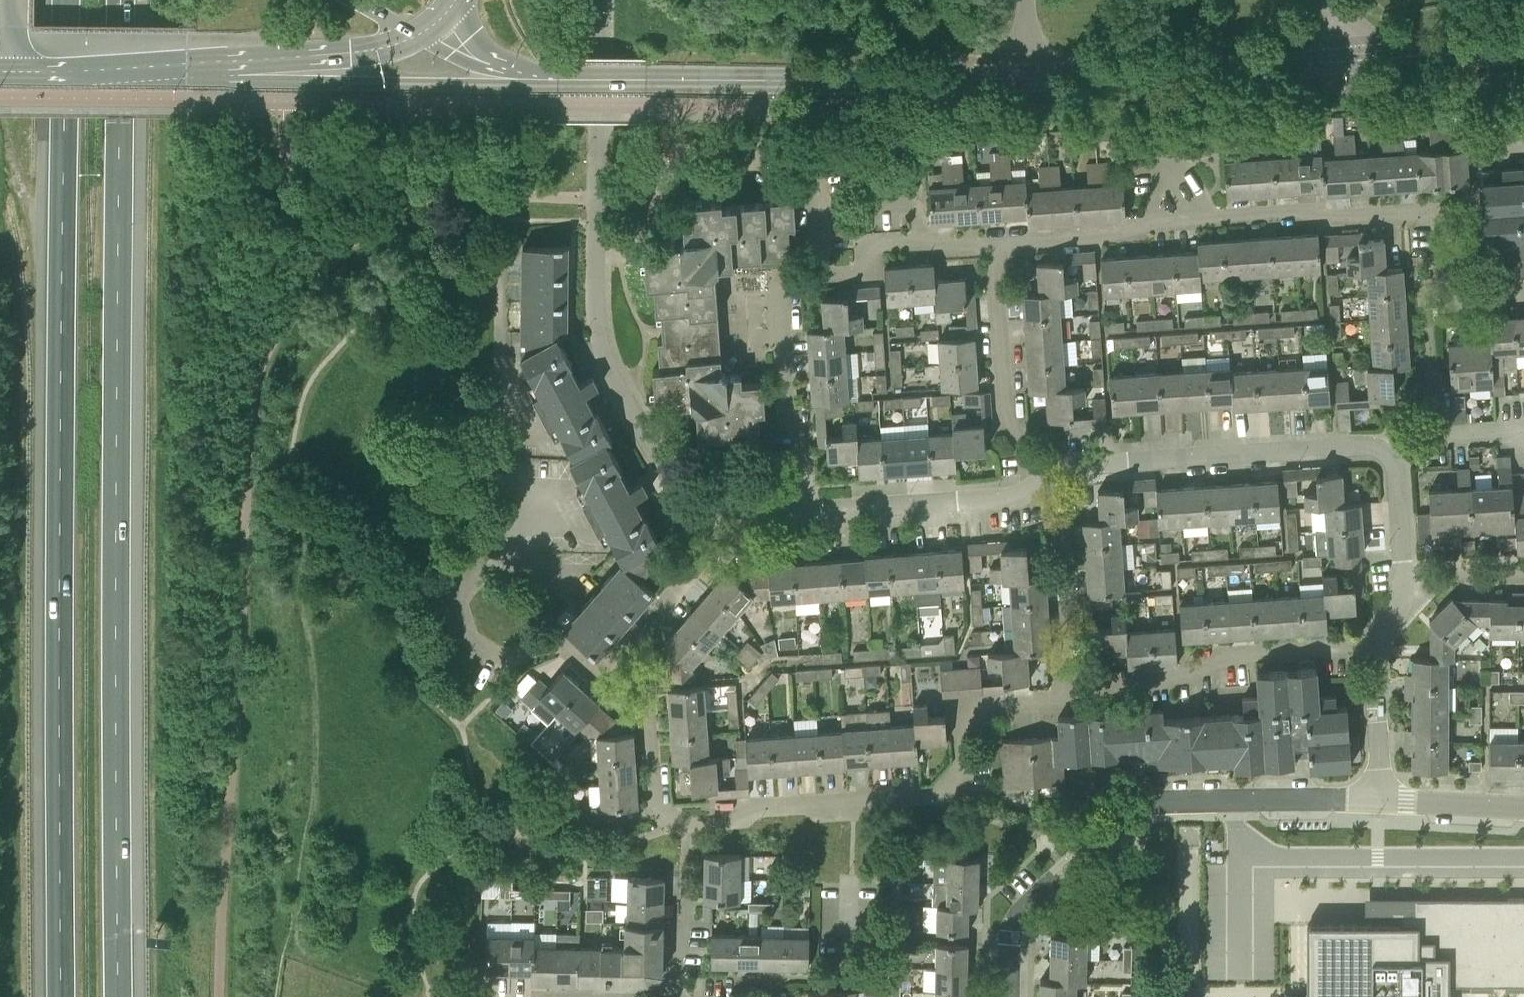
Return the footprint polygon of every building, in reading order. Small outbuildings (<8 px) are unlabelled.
[(1420,187),(1444,185),(1440,127),(1430,128),(1431,151),(1418,151),(1418,150),(1417,151),(1420,187)] [(1444,185),(1469,184),(1466,148),(1452,149),(1450,127),(1440,127),(1444,185)] [(1397,189),(1420,187),(1417,151),(1404,151),(1402,130),(1393,131),(1397,189)] [(1371,190),(1397,189),(1393,131),(1382,132),(1383,153),(1369,154),(1371,190)] [(1299,191),(1323,189),(1322,157),(1321,157),(1321,152),(1307,154),(1306,132),(1295,133),(1299,191)] [(1275,192),(1299,191),(1295,133),(1285,134),(1286,155),(1272,156),(1275,192)] [(1324,194),(1348,192),(1344,134),(1333,135),(1335,156),(1322,157),(1323,189),(1324,194)] [(1348,192),(1371,190),(1369,154),(1356,155),(1354,134),(1344,134),(1348,192)] [(1227,196),(1251,194),(1247,136),(1237,137),(1238,159),(1224,160),(1227,196)] [(1251,194),(1275,192),(1272,156),(1259,157),(1257,136),(1247,136),(1251,194)] [(980,219),(1004,217),(1000,159),(989,160),(991,181),(977,182),(980,219)] [(1028,215),(1026,189),(1026,179),(1012,180),(1010,159),(1000,159),(1004,217),(1028,215)] [(1126,218),(1125,206),(1124,182),(1109,183),(1107,161),(1097,162),(1101,220),(1126,218)] [(956,220),(980,219),(977,182),(964,183),(962,162),(952,163),(956,220)] [(1077,222),(1101,220),(1097,162),(1086,163),(1088,184),(1075,185),(1077,222)] [(931,222),(956,220),(952,163),(942,163),(943,185),(929,186),(931,222)] [(1054,223),(1077,222),(1075,185),(1061,186),(1059,165),(1050,166),(1054,223)] [(1029,225),(1054,223),(1050,166),(1039,166),(1040,188),(1026,189),(1028,215),(1029,225)] [(1502,169),(1482,171),(1484,210),(1477,211),(1479,242),(1494,241),(1495,257),(1520,256),(1522,270),(1523,270),(1523,168),(1502,169)] [(734,261),(778,258),(791,257),(789,229),(796,228),(794,200),(722,205),(722,198),(691,200),(693,222),(684,222),(685,236),(716,234),(718,267),(734,266),(734,261)] [(723,372),(719,327),(715,270),(718,267),(716,234),(685,236),(685,238),(682,242),(666,243),(667,252),(646,253),(648,284),(655,283),(656,312),(661,311),(663,339),(658,339),(660,368),(654,368),(656,399),(677,398),(678,407),(693,406),(697,409),(725,407),(728,404),(726,375),(723,372)] [(1296,272),(1321,270),(1318,234),(1293,236),(1296,272)] [(1326,262),(1339,261),(1337,234),(1324,235),(1326,262)] [(1272,274),(1296,272),(1293,236),(1269,237),(1272,274)] [(1247,275),(1272,274),(1269,237),(1245,239),(1247,275)] [(1225,277),(1247,275),(1245,239),(1222,241),(1225,277)] [(1366,271),(1386,269),(1383,239),(1358,241),(1359,258),(1346,259),(1347,273),(1366,271)] [(1201,279),(1225,277),(1222,241),(1197,242),(1198,252),(1201,279)] [(523,275),(568,275),(568,246),(523,245),(523,275)] [(1088,293),(1098,293),(1095,251),(1082,252),(1084,279),(1087,278),(1088,293)] [(1201,288),(1201,279),(1198,252),(1173,254),(1176,290),(1201,288)] [(1152,292),(1176,290),(1173,254),(1150,255),(1152,292)] [(1128,293),(1152,292),(1150,255),(1125,257),(1128,293)] [(1104,295),(1128,293),(1125,257),(1101,259),(1104,295)] [(1059,293),(1078,291),(1077,277),(1064,278),(1063,262),(1037,264),(1039,294),(1059,293)] [(912,302),(935,300),(935,280),(934,264),(910,265),(912,302)] [(887,303),(912,302),(910,265),(885,267),(887,303)] [(1368,296),(1404,293),(1402,268),(1386,269),(1366,271),(1368,296)] [(1328,292),(1338,291),(1337,274),(1327,274),(1328,292)] [(522,304),(568,304),(568,275),(523,275),(522,304)] [(951,318),(950,305),(967,304),(965,278),(935,280),(935,300),(937,319),(951,318)] [(869,314),(882,313),(880,287),(867,288),(869,314)] [(1024,319),(1061,316),(1059,293),(1039,294),(1022,295),(1024,319)] [(1089,308),(1099,308),(1098,293),(1088,293),(1089,308)] [(1369,319),(1406,316),(1404,293),(1368,296),(1369,319)] [(824,328),(845,328),(864,327),(863,313),(849,314),(848,297),(822,298),(824,328)] [(1331,322),(1340,321),(1339,303),(1329,304),(1331,322)] [(522,333),(559,334),(567,334),(568,304),(522,304),(522,333)] [(1299,318),(1317,317),(1316,308),(1298,309),(1299,318)] [(1282,320),(1299,318),(1298,309),(1281,310),(1282,320)] [(1251,322),(1269,321),(1268,311),(1251,312),(1251,322)] [(1234,323),(1251,322),(1251,312),(1233,313),(1234,323)] [(1203,325),(1221,324),(1220,315),(1202,316),(1203,325)] [(1062,341),(1062,340),(1061,316),(1024,319),(1026,343),(1062,341)] [(1185,326),(1203,325),(1202,316),(1185,317),(1185,326)] [(1371,343),(1408,340),(1406,316),(1369,319),(1371,343)] [(1502,354),(1516,353),(1514,317),(1489,319),(1489,322),(1492,366),(1493,376),(1504,376),(1502,354)] [(1514,317),(1516,353),(1523,353),(1523,317),(1514,317)] [(1155,328),(1173,327),(1172,318),(1154,319),(1155,328)] [(1137,330),(1155,328),(1154,319),(1137,320),(1137,330)] [(1091,338),(1100,338),(1099,320),(1090,321),(1091,338)] [(1107,332),(1124,331),(1123,321),(1106,322),(1107,332)] [(1332,339),(1341,339),(1340,321),(1331,322),(1332,339)] [(1449,369),(1492,366),(1489,322),(1476,323),(1477,343),(1448,345),(1449,369)] [(949,325),(949,338),(974,336),(977,336),(976,323),(949,325)] [(1308,334),(1325,333),(1324,323),(1307,324),(1308,334)] [(897,336),(914,334),(913,325),(896,326),(897,336)] [(1276,336),(1294,335),(1293,325),(1276,327),(1276,336)] [(1259,337),(1276,336),(1276,327),(1258,328),(1259,337)] [(809,354),(846,351),(845,328),(824,328),(807,330),(809,354)] [(921,333),(921,340),(938,339),(939,338),(938,328),(921,330),(921,333)] [(1228,339),(1246,338),(1245,329),(1228,330),(1228,339)] [(1211,341),(1228,339),(1228,330),(1210,331),(1211,341)] [(874,350),(884,349),(883,332),(873,332),(874,350)] [(1180,343),(1198,341),(1197,332),(1180,333),(1180,343)] [(534,381),(565,366),(571,363),(558,337),(559,334),(522,333),(522,355),(534,381)] [(1163,344),(1180,343),(1180,333),(1162,335),(1163,344)] [(1129,346),(1150,345),(1149,335),(1128,337),(1129,346)] [(949,338),(939,338),(938,339),(940,363),(976,361),(974,336),(949,338)] [(1115,347),(1129,346),(1128,337),(1107,338),(1108,350),(1115,347)] [(1093,356),(1102,355),(1100,338),(1091,338),(1093,356)] [(1409,365),(1408,340),(1371,343),(1373,366),(1393,366),(1409,365)] [(1064,364),(1062,341),(1026,343),(1027,367),(1064,364)] [(876,368),(886,367),(884,349),(874,350),(876,368)] [(892,367),(901,367),(900,349),(890,349),(892,367)] [(811,379),(848,377),(846,351),(809,354),(811,379)] [(1334,369),(1344,368),(1342,351),(1333,352),(1334,369)] [(1206,363),(1206,354),(1185,355),(1185,364),(1206,363)] [(941,388),(977,386),(976,361),(940,363),(941,388)] [(1046,391),(1066,388),(1064,364),(1027,367),(1029,392),(1046,391)] [(1305,403),(1330,401),(1328,365),(1303,367),(1305,403)] [(528,384),(542,410),(595,382),(592,376),(575,385),(565,366),(534,381),(528,384)] [(1355,382),(1368,381),(1370,398),(1395,396),(1393,366),(1373,366),(1354,368),(1355,382)] [(1463,387),(1493,385),(1493,376),(1492,366),(1449,369),(1452,408),(1465,407),(1463,387)] [(893,385),(903,384),(901,367),(892,367),(893,385)] [(1209,405),(1233,403),(1230,371),(1231,367),(1206,368),(1209,405)] [(1281,405),(1305,403),(1303,367),(1279,368),(1281,405)] [(1094,386),(1104,385),(1103,368),(1093,368),(1094,386)] [(1186,407),(1209,405),(1206,368),(1183,370),(1186,407)] [(1258,406),(1281,405),(1279,368),(1255,370),(1258,406)] [(1162,408),(1186,407),(1183,370),(1159,372),(1162,408)] [(1233,408),(1258,406),(1255,370),(1230,371),(1233,403),(1233,408)] [(1136,410),(1162,408),(1159,372),(1134,374),(1136,410)] [(762,456),(760,427),(759,413),(766,412),(764,382),(743,383),(742,374),(726,375),(728,404),(725,407),(697,409),(699,453),(713,452),(728,451),(729,465),(747,464),(747,457),(762,456)] [(878,392),(887,391),(886,374),(876,374),(878,392)] [(1112,412),(1136,410),(1134,374),(1110,375),(1112,412)] [(816,403),(843,401),(850,401),(848,377),(811,379),(812,403),(816,403)] [(1337,408),(1350,407),(1348,380),(1335,381),(1337,408)] [(561,431),(591,415),(581,396),(598,387),(595,382),(542,410),(556,437),(562,433),(561,431)] [(1073,418),(1072,402),(1086,401),(1085,386),(1066,388),(1046,391),(1048,420),(1073,418)] [(964,406),(990,404),(989,391),(963,393),(964,406)] [(933,405),(950,404),(950,394),(932,395),(933,405)] [(903,407),(921,406),(920,396),(902,397),(903,407)] [(885,408),(903,407),(902,397),(885,399),(885,408)] [(1094,425),(1107,424),(1105,397),(1092,398),(1094,425)] [(856,410),(874,409),(873,399),(856,400),(856,410)] [(844,414),(843,401),(816,403),(817,416),(844,414)] [(575,457),(607,441),(612,439),(597,412),(591,415),(561,431),(562,433),(575,457)] [(953,432),(956,452),(986,450),(984,424),(967,425),(966,412),(951,413),(953,432)] [(828,460),(858,458),(858,439),(857,420),(842,421),(843,434),(826,435),(828,460)] [(957,468),(956,452),(953,432),(929,434),(932,470),(957,468)] [(908,472),(932,470),(929,434),(905,435),(908,472)] [(884,473),(908,472),(905,435),(882,437),(884,473)] [(859,475),(884,473),(882,437),(858,439),(858,458),(859,475)] [(584,485),(615,470),(621,467),(607,441),(575,457),(571,459),(584,485)] [(714,466),(726,465),(729,465),(728,451),(713,452),(714,466)] [(1498,456),(1496,456),(1497,466),(1498,466),(1511,465),(1510,455),(1498,456)] [(1514,507),(1513,493),(1511,465),(1498,466),(1499,486),(1470,488),(1472,509),(1514,507)] [(1285,496),(1298,495),(1296,468),(1283,469),(1285,496)] [(1472,509),(1470,488),(1469,468),(1456,469),(1458,488),(1428,491),(1430,512),(1472,509)] [(577,488),(591,515),(645,487),(642,481),(625,490),(615,470),(584,485),(577,488)] [(1324,506),(1344,503),(1342,473),(1316,475),(1317,492),(1304,492),(1305,507),(1324,506)] [(1145,506),(1157,505),(1156,489),(1156,478),(1143,479),(1145,506)] [(1256,519),(1280,517),(1278,481),(1254,483),(1256,519)] [(1233,521),(1256,519),(1254,483),(1231,484),(1233,521)] [(1208,522),(1233,521),(1231,484),(1205,486),(1208,522)] [(1184,524),(1208,522),(1205,486),(1181,488),(1184,524)] [(611,538),(641,520),(631,501),(648,492),(645,487),(591,515),(605,541),(611,538)] [(1138,504),(1125,505),(1124,488),(1098,490),(1100,520),(1120,521),(1139,519),(1138,504)] [(1159,526),(1184,524),(1181,488),(1156,489),(1157,505),(1158,517),(1159,526)] [(1523,551),(1523,492),(1513,493),(1514,507),(1516,548),(1516,551),(1523,551)] [(1325,529),(1362,527),(1361,502),(1344,503),(1324,506),(1325,529)] [(1503,549),(1516,548),(1514,507),(1472,509),(1473,531),(1502,529),(1503,549)] [(1475,551),(1473,531),(1472,509),(1430,512),(1431,534),(1461,532),(1462,552),(1475,551)] [(1287,532),(1297,531),(1296,513),(1286,514),(1287,532)] [(623,564),(650,569),(647,551),(661,543),(647,516),(641,520),(611,538),(624,562),(623,564)] [(1159,526),(1158,517),(1148,518),(1150,536),(1160,535),(1159,526)] [(1085,546),(1121,544),(1120,521),(1100,520),(1083,521),(1085,546)] [(1360,552),(1364,552),(1362,527),(1325,529),(1327,554),(1333,554),(1360,552)] [(1288,550),(1298,549),(1297,531),(1287,532),(1288,550)] [(1147,560),(1157,559),(1156,541),(1146,542),(1147,560)] [(970,571),(983,570),(982,567),(981,542),(968,543),(970,571)] [(1087,570),(1123,568),(1121,544),(1085,546),(1087,570)] [(1258,555),(1276,554),(1275,544),(1257,545),(1258,555)] [(1240,557),(1258,555),(1257,545),(1239,546),(1240,557)] [(1009,581),(1029,578),(1027,547),(1002,549),(1003,566),(982,567),(983,570),(983,582),(1009,581)] [(1210,559),(1228,557),(1227,547),(1209,548),(1210,559)] [(1192,560),(1210,559),(1209,548),(1191,550),(1192,560)] [(940,588),(965,586),(962,549),(938,551),(940,588)] [(916,589),(940,588),(938,551),(914,553),(916,589)] [(1161,562),(1179,561),(1179,551),(1161,552),(1161,562)] [(1360,552),(1333,554),(1333,561),(1334,567),(1361,565),(1361,564),(1360,552)] [(893,591),(916,589),(914,553),(890,555),(893,591)] [(1322,562),(1321,554),(1303,556),(1303,566),(1322,565),(1322,562)] [(868,593),(893,591),(890,555),(865,556),(865,559),(868,593)] [(868,595),(868,593),(865,559),(841,560),(844,597),(868,595)] [(1274,570),(1292,569),(1291,559),(1273,560),(1274,570)] [(819,598),(844,597),(841,560),(817,562),(819,598)] [(1256,571),(1274,570),(1273,560),(1255,561),(1256,571)] [(796,600),(819,598),(817,562),(793,564),(796,600)] [(1226,574),(1244,572),(1243,562),(1225,564),(1226,574)] [(603,585),(637,615),(656,593),(641,580),(650,569),(623,564),(622,563),(603,585)] [(771,602),(796,600),(793,564),(769,565),(769,570),(756,571),(758,599),(771,598),(771,602)] [(1208,575),(1226,574),(1225,564),(1208,565),(1208,575)] [(1178,577),(1196,576),(1195,566),(1177,567),(1178,577)] [(1088,595),(1112,593),(1124,592),(1125,592),(1123,568),(1087,570),(1088,595)] [(1162,587),(1172,586),(1171,569),(1161,570),(1162,587)] [(755,595),(758,599),(756,571),(729,573),(727,572),(712,589),(739,613),(755,595)] [(1323,593),(1326,613),(1356,611),(1355,585),(1338,586),(1337,573),(1322,574),(1323,593)] [(1011,605),(1047,603),(1046,576),(1029,578),(1009,581),(1011,605)] [(617,637),(637,615),(603,585),(583,607),(617,637)] [(972,607),(982,606),(981,588),(971,589),(972,607)] [(723,632),(739,613),(712,589),(696,608),(723,632)] [(1125,592),(1124,592),(1125,602),(1143,601),(1142,591),(1125,592)] [(1112,593),(1088,595),(1085,595),(1085,596),(1086,608),(1113,606),(1112,593)] [(1155,604),(1173,603),(1173,593),(1155,594),(1155,604)] [(1327,630),(1326,613),(1323,593),(1301,594),(1303,631),(1327,630)] [(1280,633),(1303,631),(1301,594),(1277,596),(1280,633)] [(1255,635),(1280,633),(1277,596),(1252,598),(1255,635)] [(1232,636),(1255,635),(1252,598),(1229,599),(1232,636)] [(1477,623),(1489,623),(1490,600),(1454,599),(1453,598),(1441,609),(1465,635),(1477,623)] [(1208,638),(1232,636),(1229,599),(1205,601),(1208,638)] [(1489,634),(1518,634),(1518,602),(1506,602),(1506,600),(1490,599),(1490,600),(1489,623),(1489,634)] [(1182,640),(1208,638),(1205,601),(1179,603),(1182,640)] [(1049,626),(1049,625),(1047,603),(1011,605),(1012,629),(1049,626)] [(973,625),(984,624),(982,606),(972,607),(973,625)] [(598,659),(617,637),(583,607),(564,629),(598,659)] [(707,650),(723,632),(696,608),(679,626),(707,650)] [(1447,658),(1447,659),(1454,659),(1454,645),(1465,635),(1441,609),(1430,621),(1431,622),(1431,647),(1444,647),(1444,658),(1447,658)] [(1097,653),(1127,651),(1127,630),(1126,612),(1111,613),(1112,626),(1095,627),(1097,653)] [(670,682),(696,680),(696,672),(691,668),(707,650),(679,626),(663,645),(667,649),(670,682)] [(1014,652),(1026,651),(1048,650),(1050,650),(1049,626),(1012,629),(1014,651),(1014,652)] [(1178,664),(1177,649),(1175,627),(1151,629),(1153,666),(1178,664)] [(1128,668),(1153,666),(1151,629),(1127,630),(1127,651),(1128,668)] [(945,653),(955,653),(954,635),(944,635),(945,653)] [(755,660),(762,652),(748,641),(742,648),(755,660)] [(921,655),(939,654),(938,644),(920,645),(921,655)] [(903,656),(921,655),(920,645),(902,646),(903,656)] [(872,658),(890,657),(890,647),(871,648),(872,658)] [(748,668),(755,660),(742,648),(735,656),(748,668)] [(854,660),(872,658),(871,648),(853,650),(854,660)] [(824,662),(842,661),(842,651),(824,652),(824,662)] [(988,668),(1002,667),(1003,683),(1028,681),(1026,651),(1014,652),(1014,651),(987,653),(988,668)] [(806,663),(824,662),(824,652),(806,653),(806,663)] [(1447,686),(1447,659),(1447,658),(1444,658),(1412,658),(1412,675),(1423,675),(1423,686),(1447,686)] [(902,680),(912,680),(911,662),(901,663),(902,680)] [(863,675),(881,674),(881,664),(863,665),(863,675)] [(845,676),(863,675),(863,665),(844,666),(845,676)] [(970,693),(982,693),(981,666),(968,667),(969,682),(970,693)] [(815,679),(833,677),(832,667),(814,668),(815,679)] [(953,668),(954,684),(969,682),(968,667),(953,668)] [(797,680),(815,679),(814,668),(796,670),(797,680)] [(942,695),(955,694),(954,684),(953,668),(941,668),(942,695)] [(1351,765),(1349,735),(1347,705),(1337,706),(1336,694),(1318,696),(1316,668),(1257,672),(1259,696),(1242,697),(1243,713),(1260,712),(1291,709),(1294,745),(1308,744),(1310,768),(1351,765)] [(541,699),(557,714),(581,686),(563,670),(548,686),(539,678),(521,697),(533,708),(541,699)] [(1482,682),(1490,682),(1490,670),(1482,670),(1482,682)] [(1490,682),(1498,682),(1498,670),(1490,670),(1490,682)] [(760,685),(768,691),(780,678),(772,671),(760,685)] [(969,682),(954,684),(955,694),(970,693),(969,682)] [(671,713),(707,710),(705,685),(669,688),(671,713)] [(748,698),(756,705),(768,691),(760,685),(748,698)] [(578,728),(581,730),(600,707),(598,705),(600,703),(581,686),(557,714),(576,730),(578,728)] [(1412,714),(1447,714),(1447,686),(1423,686),(1423,697),(1412,697),(1412,714)] [(728,708),(738,708),(737,690),(727,691),(728,708)] [(1509,703),(1518,703),(1518,691),(1509,691),(1509,703)] [(915,723),(917,743),(947,740),(945,715),(929,716),(928,703),(913,704),(915,723)] [(1469,714),(1481,714),(1481,705),(1469,705),(1469,714)] [(598,760),(635,757),(633,733),(629,733),(600,707),(581,730),(587,736),(597,735),(598,760)] [(729,726),(739,726),(738,708),(728,708),(729,726)] [(1293,745),(1294,745),(1291,709),(1260,712),(1264,765),(1294,763),(1293,745)] [(672,737),(708,734),(707,710),(671,713),(672,737)] [(1177,763),(1175,741),(1174,719),(1164,720),(1163,710),(1144,712),(1147,756),(1148,765),(1177,763)] [(1120,758),(1147,756),(1144,712),(1117,713),(1120,758)] [(1235,767),(1264,765),(1260,712),(1243,713),(1231,714),(1233,736),(1235,759),(1235,767)] [(1090,760),(1120,758),(1117,713),(1087,715),(1090,760)] [(1204,739),(1233,736),(1231,714),(1203,717),(1204,739)] [(1423,741),(1447,741),(1447,714),(1412,714),(1412,730),(1423,730),(1423,741)] [(1469,723),(1481,723),(1481,714),(1469,714),(1469,723)] [(1063,762),(1090,760),(1087,715),(1058,717),(1060,736),(1063,762)] [(1175,741),(1204,739),(1203,717),(1174,719),(1175,741)] [(918,759),(917,743),(915,723),(891,724),(893,761),(918,759)] [(870,763),(893,761),(891,724),(867,726),(870,763)] [(846,764),(870,763),(867,726),(842,728),(842,730),(845,767),(846,767),(846,764)] [(821,769),(845,767),(842,730),(819,732),(821,769)] [(797,770),(821,769),(819,732),(795,734),(797,770)] [(690,760),(710,757),(708,734),(672,737),(674,761),(690,760)] [(774,772),(797,770),(795,734),(771,735),(774,772)] [(747,755),(748,767),(749,774),(774,772),(771,735),(746,737),(746,738),(747,755)] [(1064,781),(1063,762),(1060,736),(1031,738),(1035,783),(1064,781)] [(1206,761),(1235,759),(1233,736),(1204,739),(1206,761)] [(747,755),(746,738),(736,739),(737,756),(747,755)] [(1005,785),(1035,783),(1031,738),(1002,740),(1005,785)] [(1177,763),(1206,761),(1204,739),(1175,741),(1177,763)] [(1412,769),(1447,769),(1447,741),(1423,741),(1423,752),(1412,752),(1412,769)] [(1506,773),(1517,773),(1517,741),(1489,741),(1489,776),(1506,776),(1506,773)] [(718,788),(717,772),(730,771),(729,756),(710,757),(690,760),(693,790),(718,788)] [(600,784),(637,782),(635,757),(598,760),(600,784)] [(1468,770),(1481,770),(1481,761),(1469,761),(1468,770)] [(565,780),(574,780),(573,762),(563,762),(565,780)] [(737,787),(737,795),(750,794),(749,774),(748,767),(735,768),(737,787)] [(589,806),(591,823),(617,821),(616,808),(638,806),(637,782),(600,784),(602,806),(589,806)] [(705,878),(741,878),(741,855),(705,854),(705,878)] [(947,882),(979,883),(980,858),(948,857),(947,882)] [(771,878),(780,879),(780,866),(771,866),(771,878)] [(894,881),(903,881),(903,869),(894,869),(894,881)] [(587,889),(596,889),(596,876),(587,876),(587,889)] [(627,900),(664,901),(665,876),(628,876),(627,900)] [(741,878),(705,878),(704,901),(741,902),(741,878)] [(771,891),(779,891),(780,879),(771,878),(771,891)] [(894,894),(902,894),(903,881),(894,881),(894,894)] [(957,907),(969,908),(979,908),(979,883),(947,882),(947,905),(957,906),(957,907)] [(797,894),(810,894),(811,885),(798,885),(797,894)] [(500,897),(512,897),(512,889),(500,888),(500,897)] [(512,897),(525,898),(525,889),(512,889),(512,897)] [(545,898),(558,898),(558,889),(546,889),(545,898)] [(558,910),(570,910),(571,890),(558,889),(558,898),(558,910)] [(1307,996),(1449,996),(1449,985),(1471,985),(1471,990),(1493,990),(1493,985),(1506,985),(1506,990),(1523,990),(1523,898),(1367,898),(1367,915),(1401,915),(1401,923),(1307,923),(1307,996)] [(627,921),(664,922),(664,901),(627,900),(627,921)] [(749,911),(761,911),(761,902),(749,902),(749,911)] [(761,911),(774,911),(774,902),(761,902),(761,911)] [(937,931),(968,931),(969,908),(957,907),(957,906),(947,905),(937,905),(937,931)] [(704,919),(713,919),(713,907),(704,906),(704,919)] [(587,921),(595,921),(595,909),(587,908),(587,921)] [(595,921),(603,921),(604,909),(595,909),(595,921)] [(893,930),(901,930),(902,918),(894,917),(893,930)] [(650,983),(657,977),(663,971),(664,922),(627,921),(626,922),(625,942),(624,944),(622,945),(601,945),(601,947),(601,983),(650,983)] [(711,965),(737,966),(737,934),(712,934),(711,965)] [(737,966),(760,966),(761,935),(737,934),(737,966)] [(1050,959),(1086,959),(1087,935),(1051,934),(1050,959)] [(487,971),(510,972),(511,935),(488,935),(487,971)] [(510,972),(533,972),(535,946),(535,935),(511,935),(510,972)] [(760,966),(785,966),(786,935),(761,935),(760,966)] [(786,935),(785,966),(809,967),(810,935),(786,935)] [(893,954),(901,955),(901,942),(893,942),(893,954)] [(936,968),(968,969),(968,944),(937,944),(936,968)] [(533,982),(556,982),(557,946),(535,946),(533,972),(533,982)] [(556,982),(579,982),(580,946),(557,946),(556,982)] [(579,982),(601,983),(601,947),(580,946),(579,982)] [(1123,959),(1132,959),(1132,947),(1124,947),(1123,959)] [(1122,975),(1121,956),(1095,957),(1095,964),(1100,964),(1101,976),(1122,975)] [(1064,982),(1076,982),(1086,982),(1086,959),(1050,959),(1050,979),(1064,979),(1064,982)] [(1123,971),(1131,971),(1132,959),(1123,959),(1123,971)] [(936,991),(967,991),(968,969),(936,968),(936,991)] [(892,991),(900,991),(901,979),(892,979),(892,991)] [(1076,982),(1064,982),(1064,979),(1050,979),(1040,979),(1040,996),(1076,996),(1076,982)]
